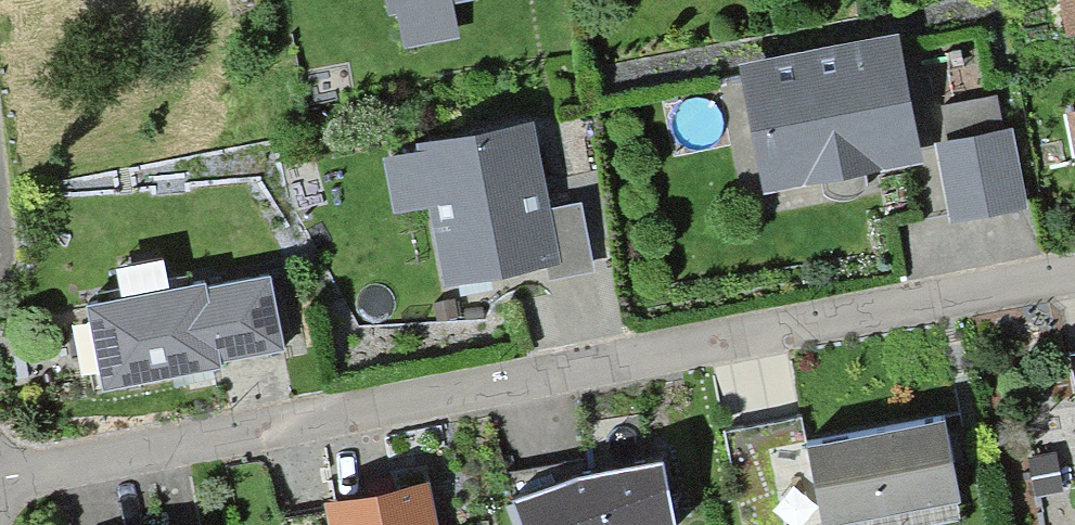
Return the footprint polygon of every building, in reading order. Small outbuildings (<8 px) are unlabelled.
[(768,183),(907,156),(887,50),(748,76),(768,183)] [(448,280),(545,262),(521,133),(424,151),(448,280)] [(1002,137),(938,149),(952,219),(1016,207),(1002,137)] [(100,393),(217,370),(216,365),(280,352),(265,278),(202,290),(201,285),(83,308),(100,393)] [(812,430),(828,511),(965,485),(950,404),(812,430)] [(725,430),(744,524),(825,524),(803,415),(725,430)] [(662,462),(581,474),(515,499),(527,524),(666,524),(677,521),(662,462)] [(331,509),(334,524),(423,524),(416,493),(331,509)]
